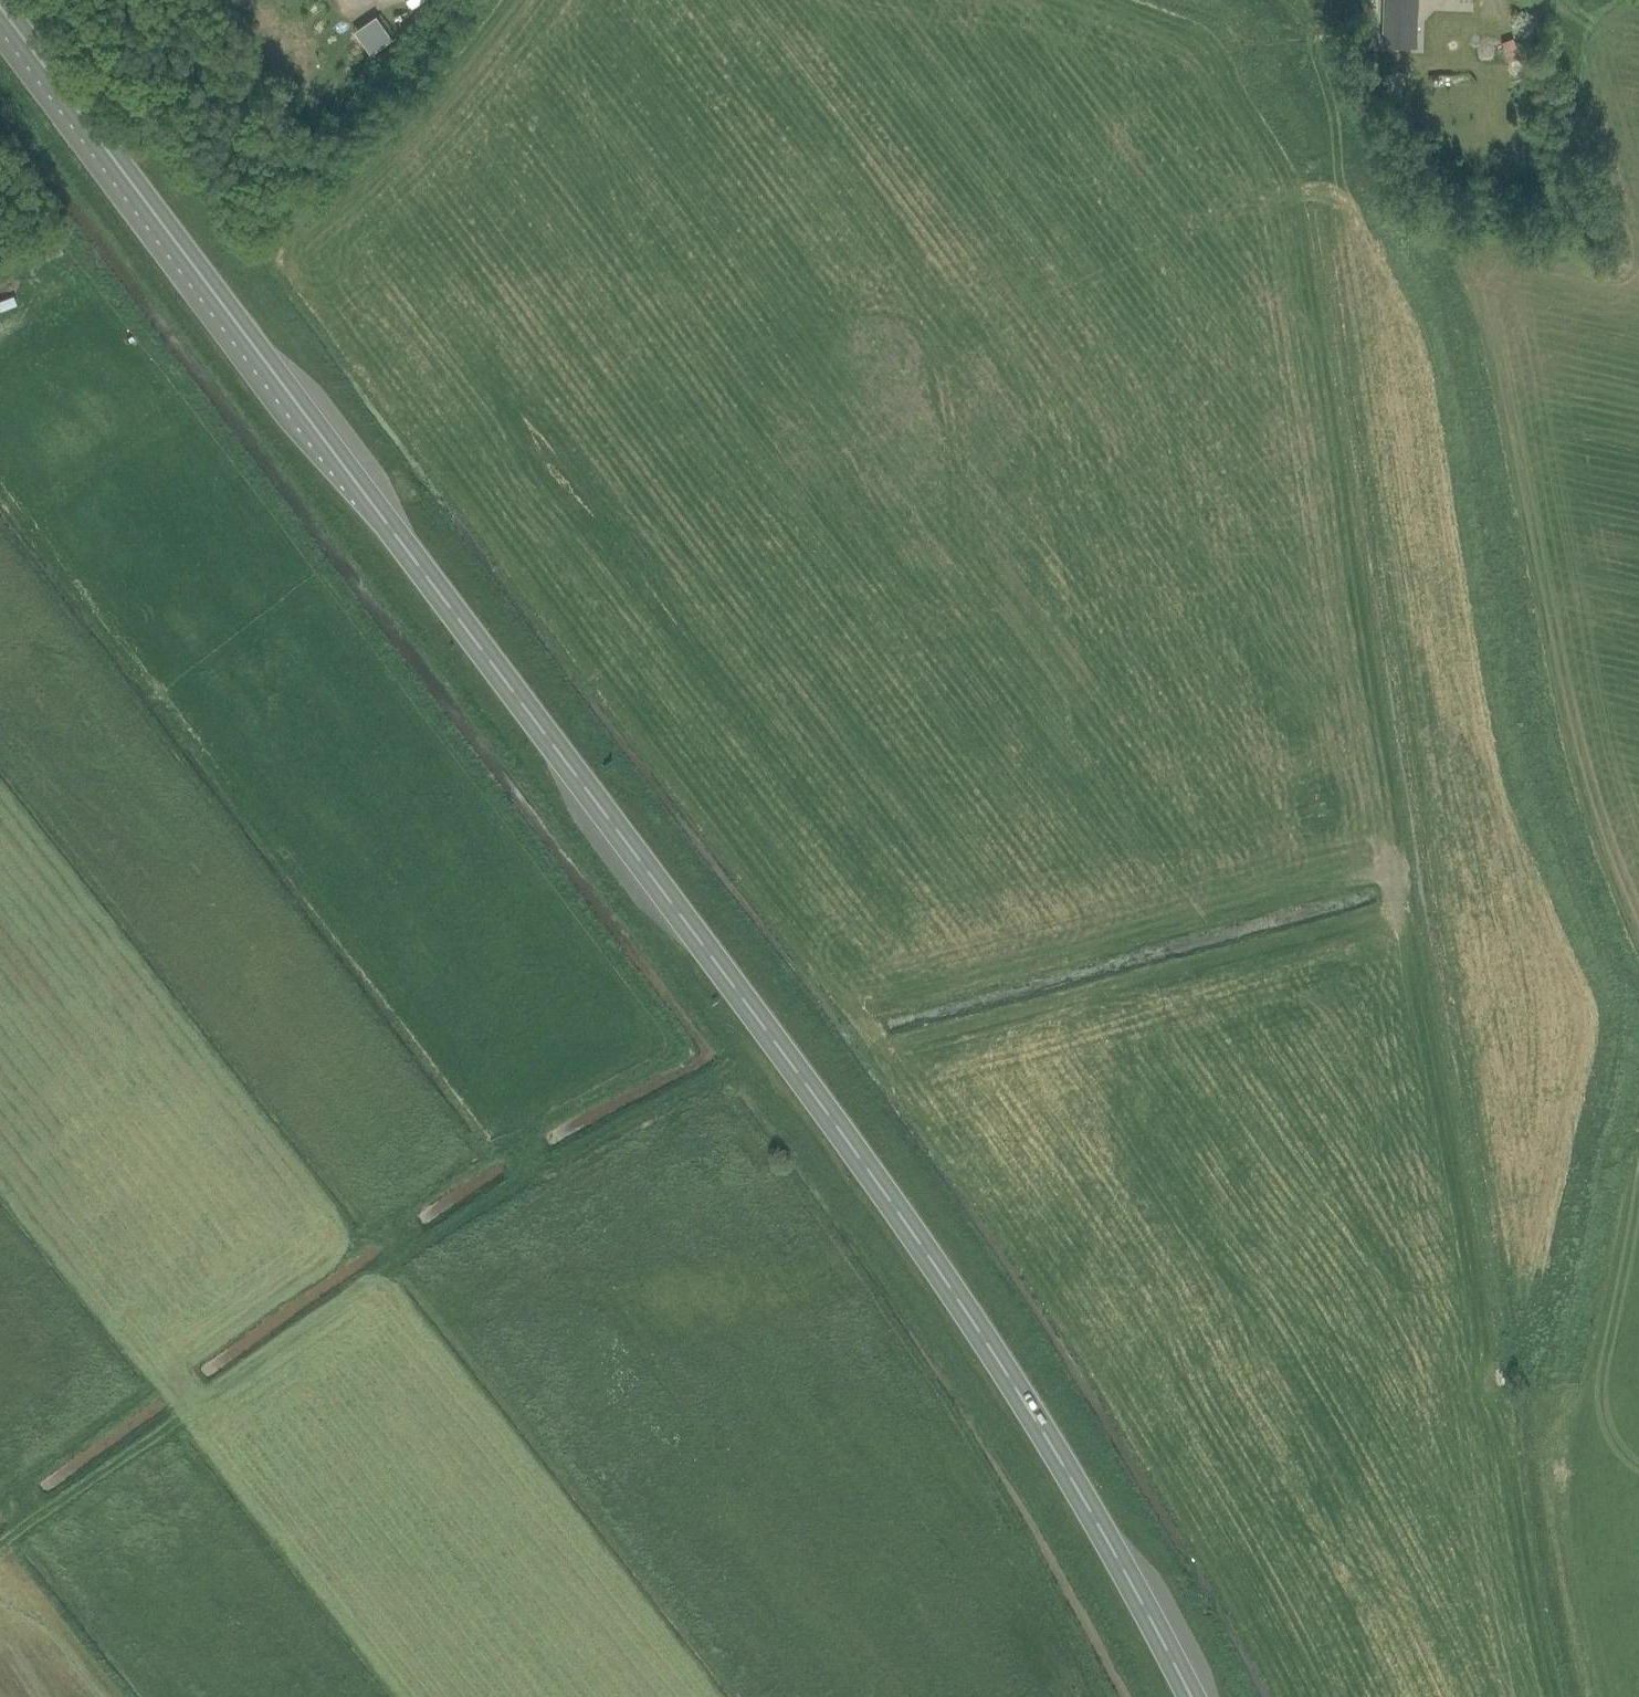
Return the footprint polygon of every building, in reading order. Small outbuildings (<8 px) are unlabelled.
[(1417,0),(1386,0),(1384,46),(1415,48),(1417,0)]
